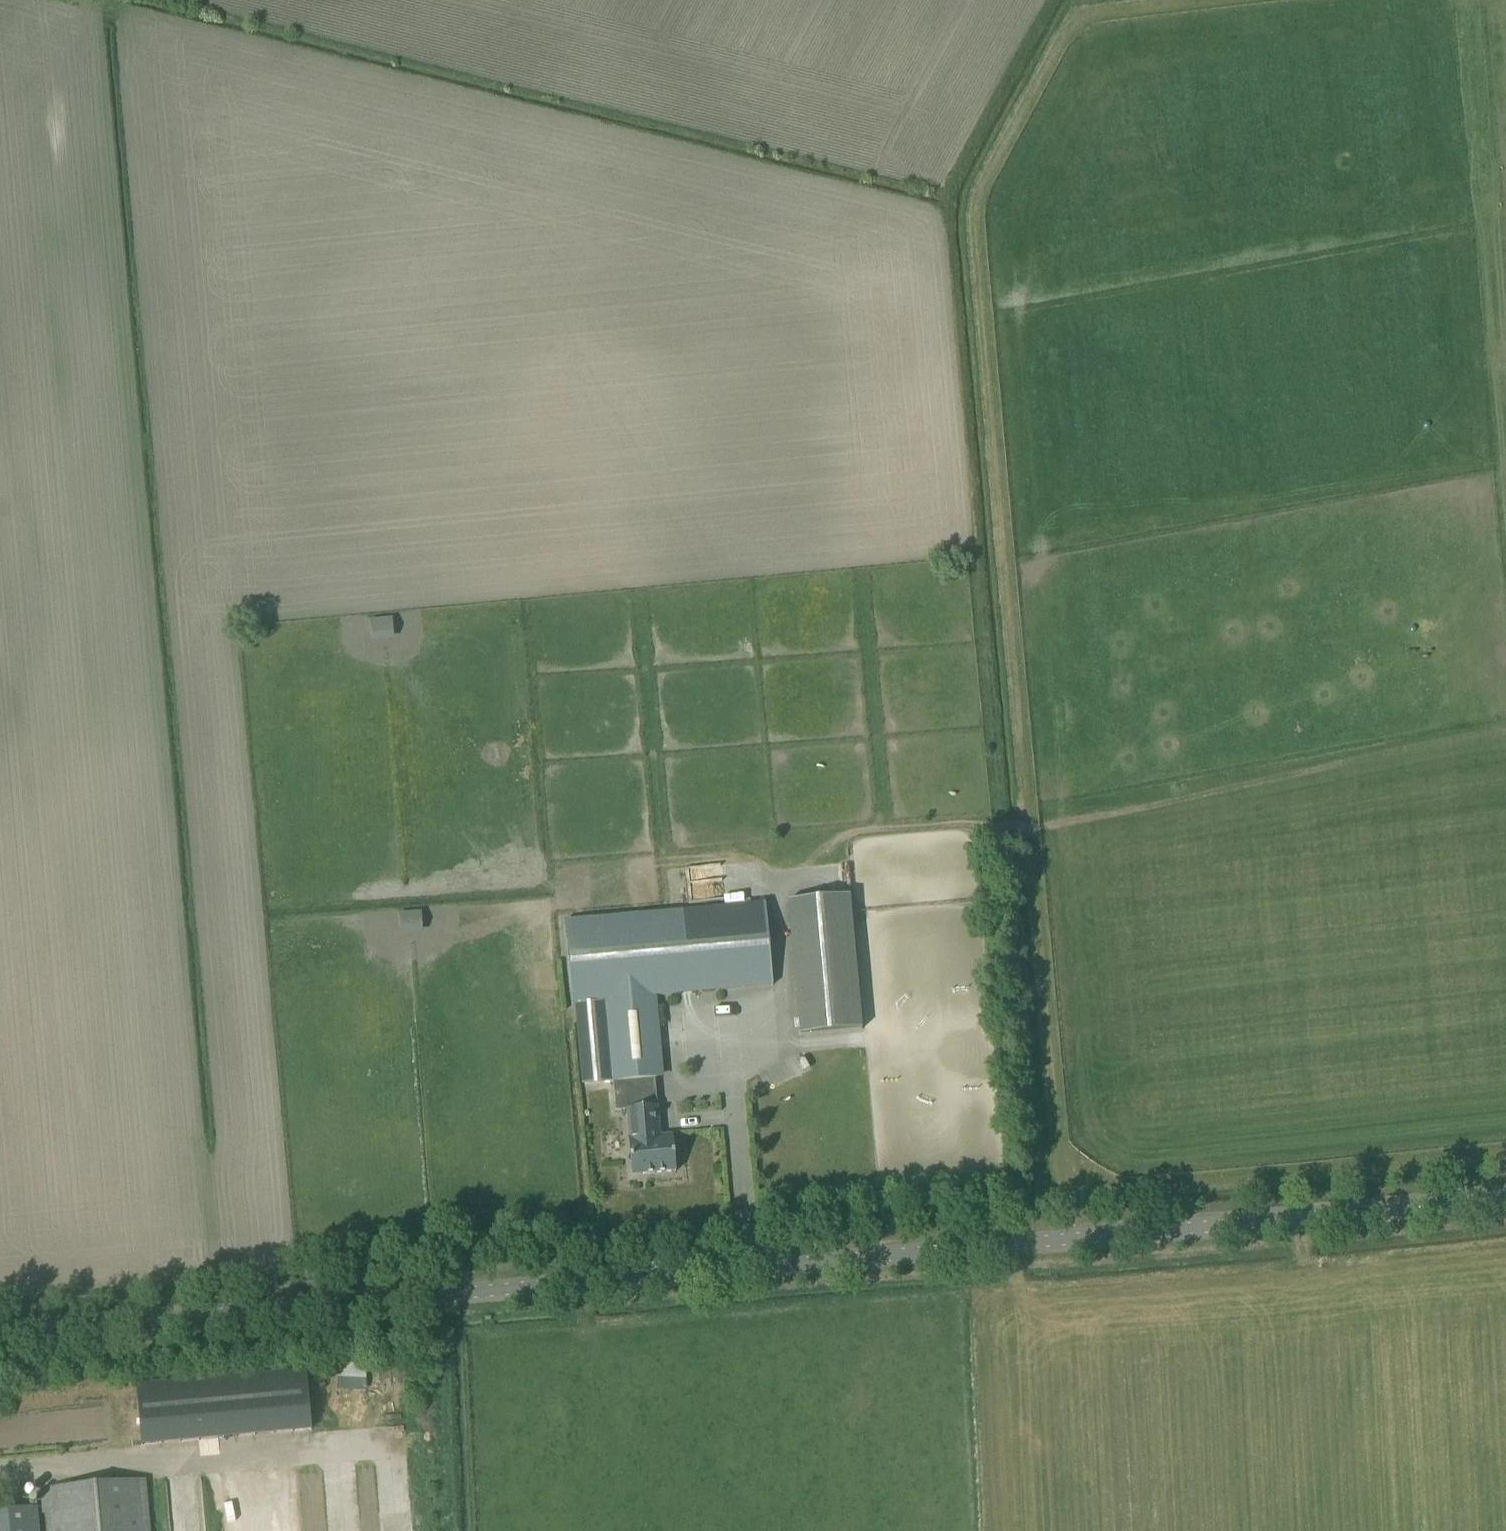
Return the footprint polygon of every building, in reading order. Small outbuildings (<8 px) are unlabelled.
[(390,633),(391,619),(367,618),(367,632),(390,633)] [(849,896),(788,901),(790,926),(831,922),(833,946),(854,944),(849,896)] [(765,904),(564,922),(570,987),(572,1004),(578,1003),(585,1085),(612,1083),(655,1079),(657,1079),(649,996),(656,996),(773,986),(765,904)] [(661,1142),(657,1106),(655,1079),(612,1083),(615,1110),(627,1109),(629,1140),(632,1175),(676,1172),(673,1141),(661,1142)] [(366,1389),(364,1361),(335,1362),(336,1390),(366,1389)] [(146,1499),(145,1479),(45,1488),(49,1530),(149,1530),(146,1499)] [(37,1507),(0,1510),(0,1530),(39,1530),(37,1507)]
